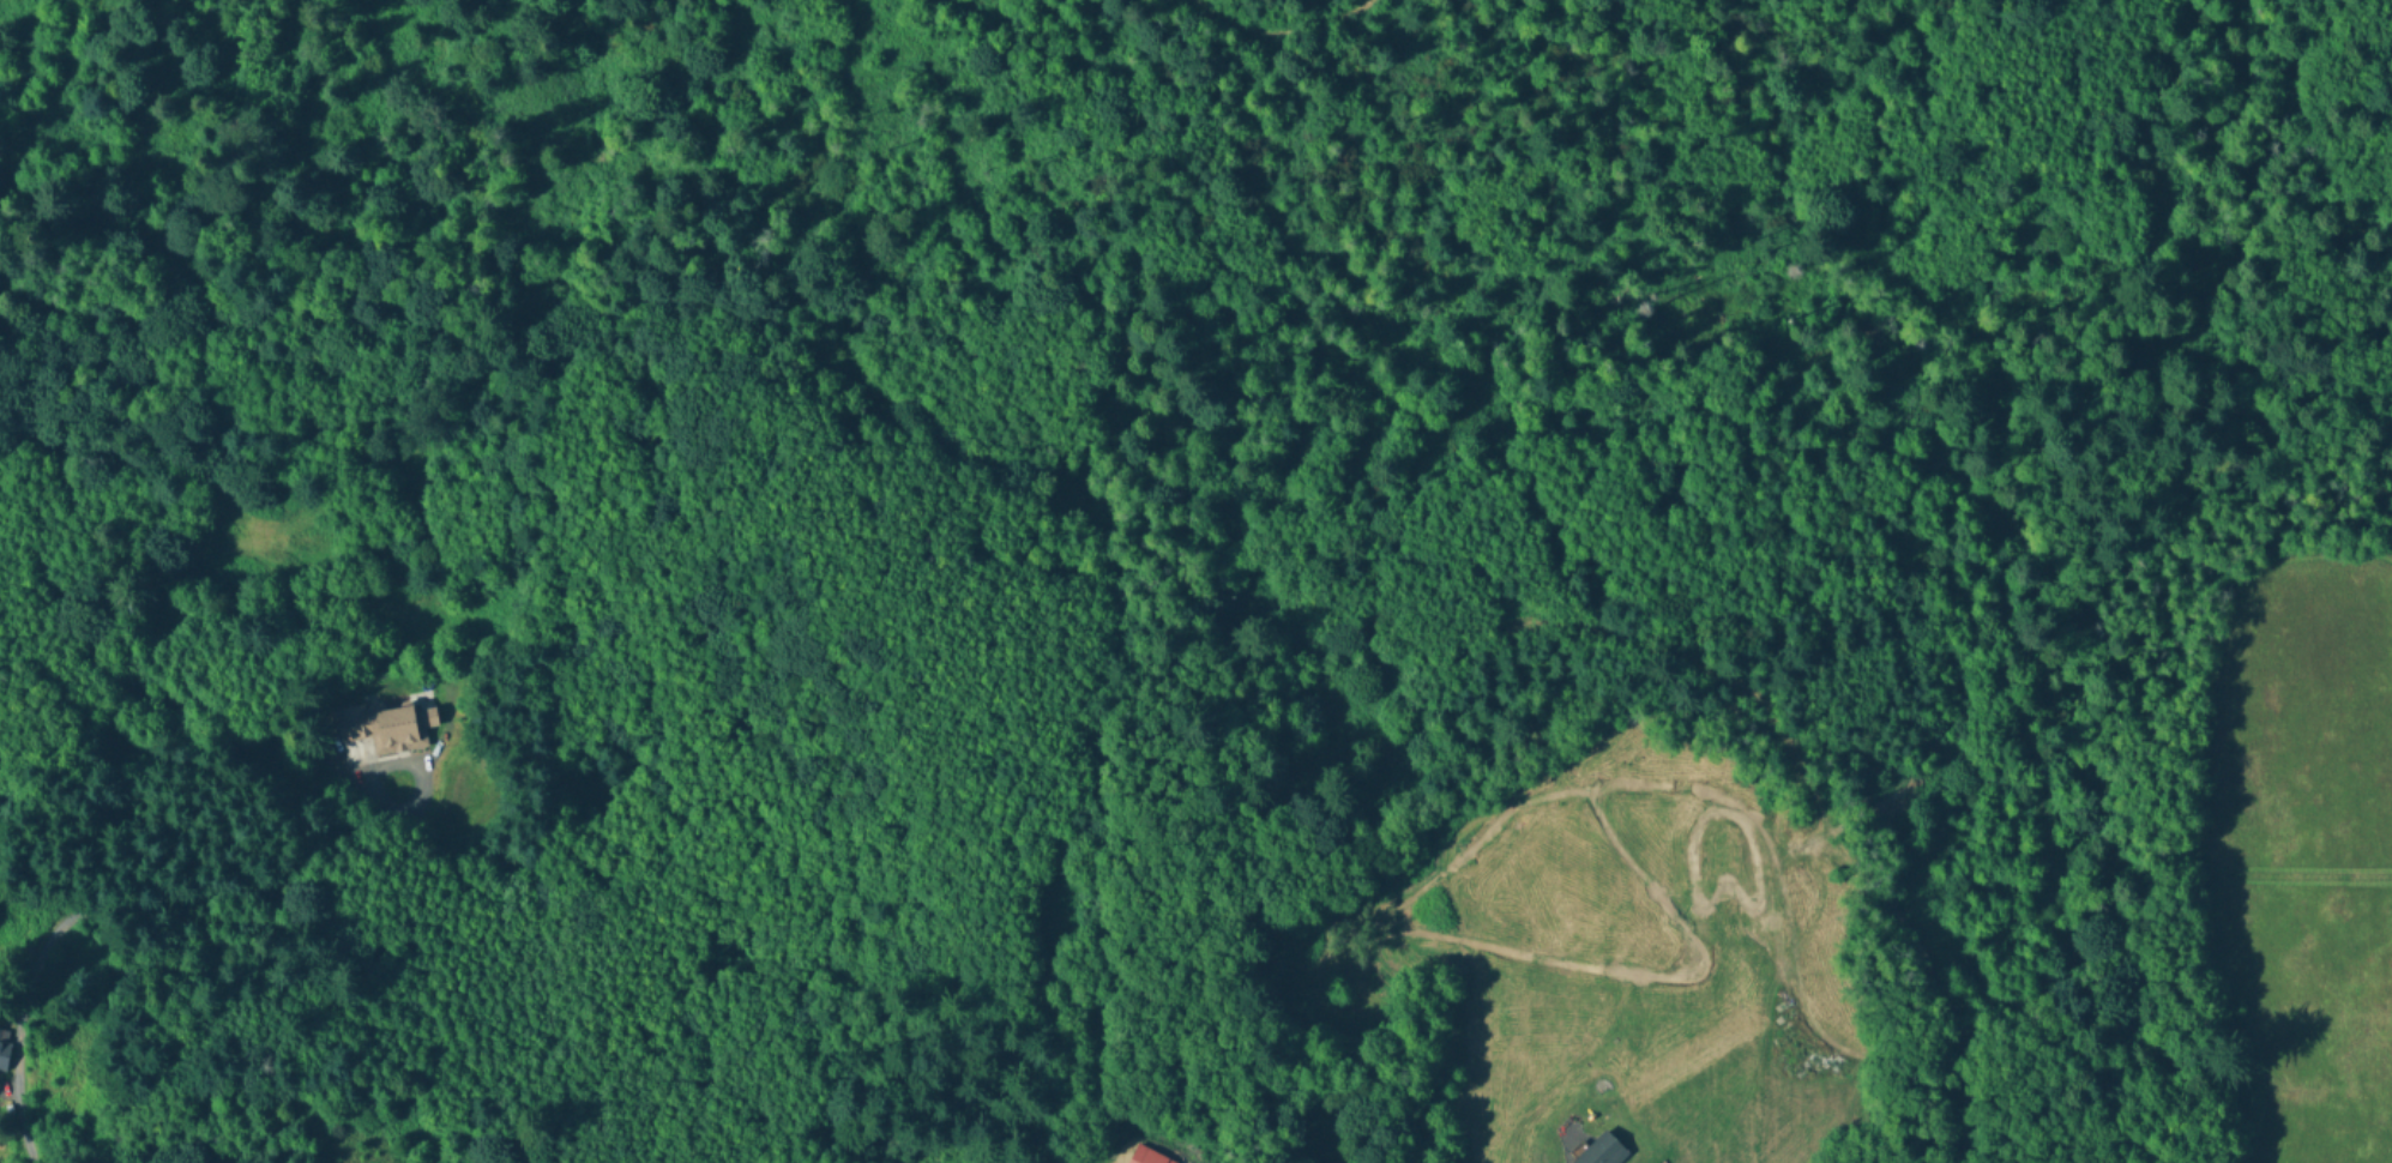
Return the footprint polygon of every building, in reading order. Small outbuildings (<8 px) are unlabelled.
[(428,752),(425,728),(438,727),(436,708),(414,711),(412,702),(334,711),(338,743),(372,739),(374,758),(428,752)] [(0,1031),(0,1074),(5,1075),(12,1033),(0,1031)] [(1606,1130),(1571,1162),(1617,1162),(1628,1153),(1606,1130)] [(1177,1162),(1136,1144),(1127,1162),(1177,1162)]
